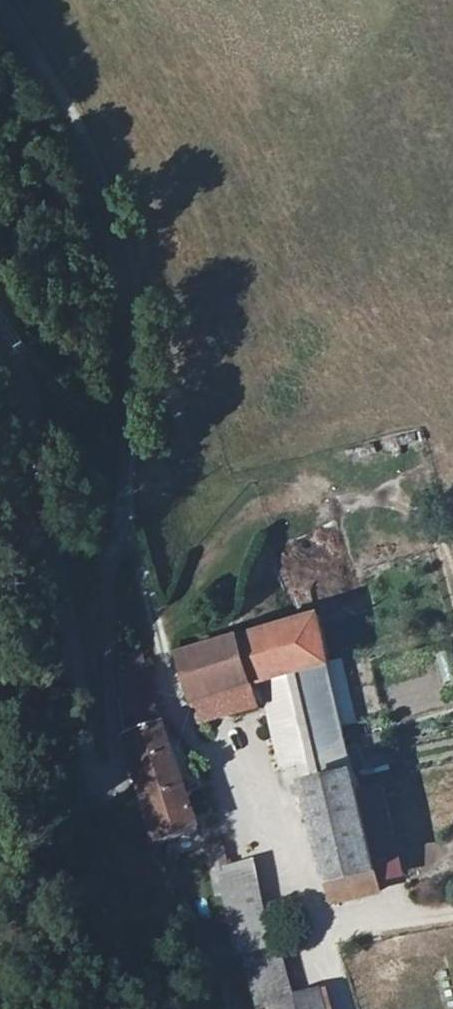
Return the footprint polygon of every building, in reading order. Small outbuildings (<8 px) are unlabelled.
[(306,784),(356,773),(355,771),(365,769),(358,743),(346,746),(341,723),(355,720),(342,661),(330,663),(320,616),(179,653),(194,700),(197,699),(226,691),(232,713),(268,703),(282,769),(301,764),(306,784)] [(444,683),(452,680),(452,657),(450,648),(435,653),(444,683)] [(133,653),(137,665),(147,662),(144,650),(133,653)] [(147,662),(137,665),(120,670),(121,699),(128,740),(145,805),(186,791),(153,692),(158,690),(147,662)] [(203,721),(232,713),(226,691),(197,699),(203,721)] [(309,795),(328,882),(376,872),(377,875),(401,869),(382,788),(360,793),(356,773),(306,784),(297,786),(299,798),(309,795)] [(186,791),(145,805),(155,844),(200,830),(186,791)] [(206,853),(211,874),(214,874),(219,895),(224,894),(237,956),(271,949),(254,865),(228,871),(223,849),(206,853)] [(376,872),(328,882),(332,899),(380,889),(377,875),(376,872)] [(247,971),(257,1008),(263,1008),(292,1002),(281,961),(247,971)] [(274,1008),(323,1008),(320,996),(274,1008)]
